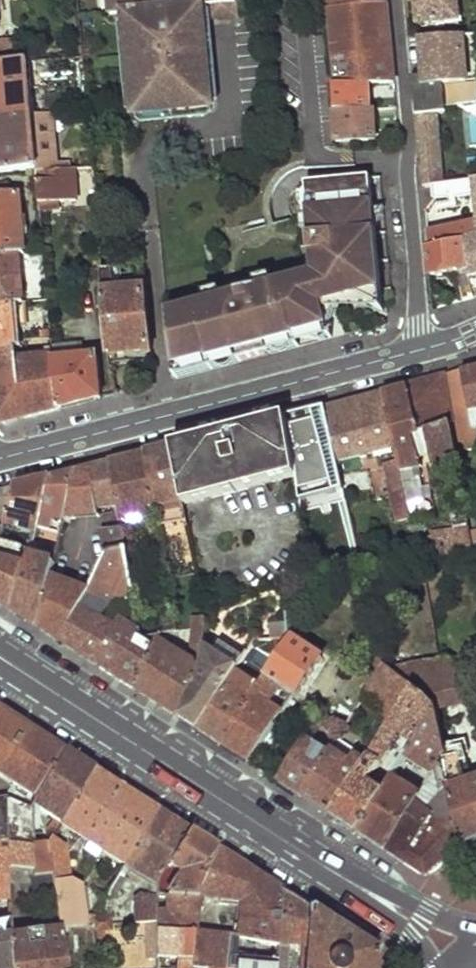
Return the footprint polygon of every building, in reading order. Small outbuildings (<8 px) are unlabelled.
[(111,13),(126,12),(136,11),(138,30),(127,31),(135,111),(211,105),(204,24),(193,25),(192,6),(158,9),(158,0),(110,0),(111,13)] [(209,18),(238,15),(237,0),(200,0),(201,5),(202,5),(208,5),(209,18)] [(394,82),(387,0),(326,0),(334,87),(365,84),(394,82)] [(420,21),(460,16),(458,0),(418,0),(420,21)] [(201,5),(192,6),(193,25),(204,24),(202,5),(201,5)] [(136,11),(126,12),(127,31),(138,30),(136,11)] [(421,36),(426,77),(475,71),(475,30),(421,36)] [(0,62),(0,117),(34,114),(31,59),(1,62),(0,62)] [(422,156),(437,154),(431,86),(475,81),(475,71),(426,77),(414,77),(422,156)] [(336,113),(368,110),(365,84),(334,87),(336,113)] [(338,141),(378,139),(374,109),(368,110),(336,113),(338,141)] [(0,117),(0,173),(39,168),(46,167),(47,171),(57,170),(57,161),(53,113),(34,114),(0,117)] [(71,159),(57,161),(57,170),(72,169),(71,159)] [(46,167),(39,168),(43,208),(63,206),(62,200),(78,199),(76,168),(72,169),(57,170),(47,171),(46,167)] [(315,272),(168,312),(174,367),(208,358),(210,361),(238,354),(240,360),(270,352),(269,346),(297,339),(296,335),(329,326),(323,305),(335,302),(356,297),(384,311),(371,177),(306,183),(315,272)] [(435,185),(436,198),(475,193),(475,179),(435,185)] [(27,254),(22,193),(0,195),(0,256),(22,254),(27,254)] [(429,231),(430,248),(466,240),(473,277),(475,276),(475,221),(429,231)] [(430,248),(433,275),(460,268),(465,299),(475,296),(473,277),(466,240),(430,248)] [(18,304),(17,280),(24,279),(22,254),(0,256),(0,306),(18,304)] [(123,267),(102,269),(111,354),(152,351),(147,287),(124,289),(123,273),(123,267)] [(146,272),(123,273),(124,289),(147,287),(146,272)] [(24,279),(17,280),(18,304),(27,304),(24,279)] [(335,302),(323,305),(329,326),(335,302)] [(22,353),(21,329),(29,329),(27,304),(18,304),(0,306),(0,354),(22,353)] [(297,339),(269,346),(270,352),(299,345),(297,339)] [(55,355),(55,349),(51,350),(51,358),(22,362),(22,353),(0,354),(0,419),(7,422),(34,415),(60,408),(55,355)] [(81,402),(102,397),(98,354),(55,355),(60,408),(81,402)] [(208,358),(174,367),(176,377),(240,360),(238,354),(210,361),(208,358)] [(475,428),(475,368),(462,371),(470,428),(475,428)] [(447,375),(459,443),(475,440),(475,428),(470,428),(462,371),(447,375)] [(449,425),(441,376),(404,386),(414,433),(449,425)] [(396,464),(402,496),(412,494),(412,492),(419,491),(416,480),(411,481),(409,470),(414,469),(418,468),(417,461),(412,438),(424,434),(428,458),(430,466),(455,461),(449,425),(414,433),(404,386),(392,389),(381,392),(394,455),(396,464)] [(336,462),(336,465),(385,454),(386,458),(394,455),(381,392),(353,399),(324,407),(336,462)] [(286,416),(294,473),(336,462),(324,407),(305,411),(286,416)] [(181,501),(182,503),(294,479),(294,473),(286,416),(227,431),(169,446),(181,501)] [(417,461),(428,458),(424,434),(412,438),(417,461)] [(143,452),(154,507),(181,501),(169,446),(155,449),(143,452)] [(117,506),(118,514),(154,507),(143,452),(125,457),(108,461),(116,501),(117,506)] [(79,469),(72,471),(62,514),(95,512),(95,510),(94,505),(116,501),(108,461),(97,464),(79,469)] [(402,496),(396,464),(384,467),(395,523),(407,521),(403,502),(402,496)] [(48,477),(37,517),(60,522),(61,519),(62,514),(72,471),(60,474),(48,477)] [(4,516),(3,523),(34,530),(37,517),(48,477),(30,482),(12,486),(4,516)] [(0,489),(0,515),(4,516),(12,486),(0,489)] [(296,491),(300,518),(312,517),(309,491),(296,491)] [(402,496),(403,502),(420,498),(419,491),(412,492),(412,494),(402,496)] [(116,501),(94,505),(95,510),(117,506),(116,501)] [(154,507),(118,514),(120,520),(156,513),(154,507)] [(0,532),(0,536),(30,543),(34,530),(3,523),(1,529),(0,532)] [(134,592),(122,529),(97,533),(102,559),(90,583),(96,586),(97,592),(92,602),(106,609),(121,617),(134,592)] [(467,538),(465,530),(446,534),(450,556),(469,553),(467,538)] [(27,557),(30,543),(0,536),(0,550),(27,557)] [(467,538),(469,553),(475,552),(475,536),(467,538)] [(430,544),(412,547),(415,562),(433,560),(430,544)] [(0,550),(0,605),(12,612),(27,557),(0,550)] [(51,563),(27,557),(12,612),(24,620),(36,628),(48,576),(51,563)] [(75,611),(85,592),(48,576),(36,628),(47,635),(97,667),(114,632),(99,624),(75,611)] [(96,586),(90,583),(85,592),(75,611),(99,624),(106,609),(92,602),(97,592),(96,586)] [(180,632),(174,604),(168,607),(170,618),(140,623),(144,640),(158,637),(180,632)] [(275,686),(289,696),(293,698),(319,657),(298,644),(295,615),(287,616),(288,627),(289,641),(278,658),(264,678),(275,686)] [(209,624),(208,618),(193,619),(186,669),(154,647),(133,691),(155,705),(176,719),(180,711),(199,678),(205,646),(209,624)] [(158,637),(144,640),(118,624),(114,632),(97,667),(115,679),(133,691),(154,647),(158,637)] [(288,627),(273,628),(274,642),(289,641),(288,627)] [(244,657),(219,641),(213,651),(238,668),(244,657)] [(274,642),(272,642),(267,651),(278,658),(289,641),(274,642)] [(236,670),(238,668),(213,651),(205,646),(199,678),(180,711),(201,725),(227,685),(236,670)] [(445,661),(387,673),(408,691),(430,706),(430,710),(468,702),(462,669),(445,661)] [(379,668),(367,689),(395,710),(408,691),(387,673),(379,668)] [(259,685),(236,670),(227,685),(250,699),(259,685)] [(277,714),(264,705),(275,686),(264,678),(259,685),(250,699),(218,746),(232,755),(245,764),(247,762),(272,721),(277,714)] [(367,689),(359,684),(355,692),(339,681),(318,715),(341,729),(359,703),(367,689)] [(250,699),(227,685),(201,725),(196,732),(208,739),(218,746),(250,699)] [(367,689),(359,703),(387,723),(395,710),(367,689)] [(355,834),(382,793),(368,784),(398,739),(412,746),(431,717),(430,710),(430,706),(408,691),(395,710),(387,723),(362,764),(329,818),(343,826),(355,834)] [(27,727),(5,713),(0,710),(0,769),(27,727)] [(186,725),(196,732),(201,725),(180,711),(176,719),(186,725)] [(412,746),(404,760),(429,777),(437,765),(441,759),(438,745),(431,717),(412,746)] [(13,784),(42,737),(27,727),(0,769),(0,776),(13,784)] [(42,737),(13,784),(35,799),(64,751),(46,739),(42,737)] [(458,780),(457,774),(455,774),(451,755),(457,755),(455,742),(438,745),(441,759),(437,765),(443,790),(447,814),(463,850),(474,845),(475,844),(475,777),(458,780)] [(299,798),(324,757),(301,743),(275,779),(273,782),(286,790),(299,798)] [(329,818),(362,764),(356,760),(358,757),(333,743),(324,757),(299,798),(314,808),(329,818)] [(35,799),(33,805),(59,822),(94,771),(79,761),(64,751),(35,799)] [(59,822),(84,839),(118,786),(106,778),(94,771),(59,822)] [(416,797),(390,781),(382,793),(355,834),(369,844),(383,853),(413,802),(416,797)] [(84,839),(121,862),(155,810),(137,798),(118,786),(84,839)] [(447,814),(443,790),(428,811),(413,802),(383,853),(419,876),(430,874),(446,861),(450,857),(463,850),(447,814)] [(33,810),(7,794),(0,796),(0,858),(10,856),(10,841),(31,836),(33,810)] [(155,810),(121,862),(155,884),(188,831),(172,820),(155,810)] [(202,840),(188,831),(155,884),(156,899),(194,899),(216,849),(202,840)] [(10,856),(10,869),(31,865),(31,844),(31,836),(10,841),(10,856)] [(84,927),(79,886),(67,880),(62,844),(50,836),(46,845),(49,874),(52,893),(57,925),(57,929),(84,927)] [(31,865),(31,874),(49,874),(46,845),(31,844),(31,865)] [(216,849),(194,899),(240,906),(236,942),(278,948),(278,945),(283,892),(270,884),(237,863),(216,849)] [(9,892),(10,869),(10,856),(0,858),(0,894),(9,892)] [(49,874),(31,874),(30,894),(52,893),(49,874)] [(296,901),(283,892),(278,945),(289,945),(300,946),(307,947),(309,909),(296,901)] [(156,921),(156,899),(133,902),(135,923),(156,921)] [(194,899),(156,899),(156,921),(156,936),(191,937),(194,899)] [(377,953),(309,909),(307,947),(306,958),(305,967),(374,967),(377,953)] [(9,921),(0,923),(0,967),(9,967),(9,936),(9,921)] [(61,955),(57,929),(57,925),(9,936),(9,967),(63,967),(61,955)] [(57,929),(61,955),(94,953),(90,926),(84,927),(57,929)] [(191,937),(156,936),(155,962),(173,963),(190,963),(191,937)] [(189,967),(226,967),(229,941),(191,937),(190,963),(189,967)] [(289,945),(278,945),(278,948),(277,958),(276,967),(287,967),(289,945)] [(277,958),(236,954),(235,967),(276,967),(277,958)]
